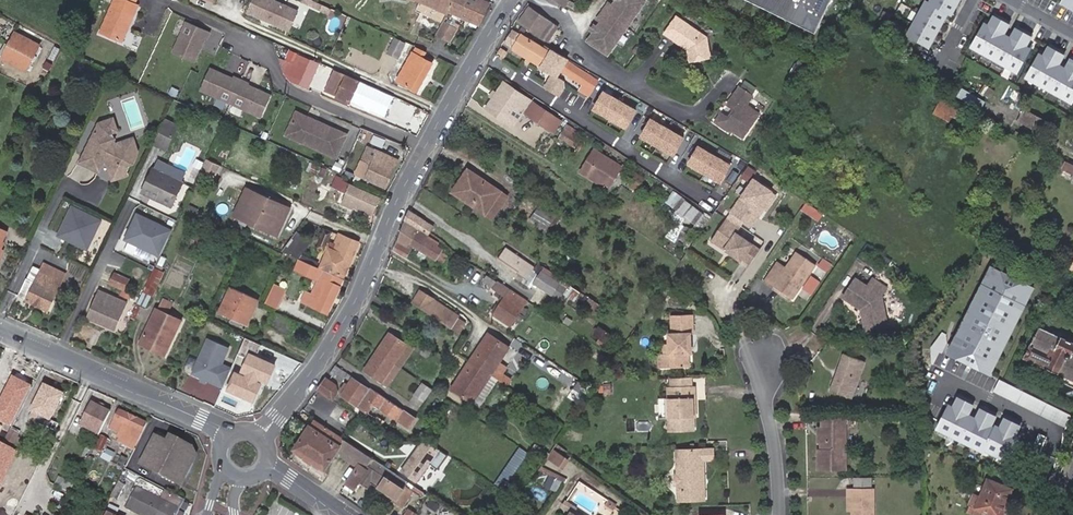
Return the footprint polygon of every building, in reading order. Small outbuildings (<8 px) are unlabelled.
[(133,5),(129,3),(131,0),(110,0),(96,30),(116,40),(133,5)] [(296,13),(267,0),(252,0),(246,14),(287,32),(296,13)] [(413,1),(477,29),(488,5),(477,0),(414,0),(413,1)] [(569,0),(566,5),(572,8),(575,4),(569,0)] [(610,9),(607,6),(596,23),(599,25),(586,45),(606,58),(624,29),(643,0),(616,0),(610,9)] [(759,7),(761,4),(771,9),(769,12),(778,17),(780,13),(800,22),(798,26),(814,34),(827,8),(823,6),(826,0),(743,0),(759,7)] [(930,9),(947,19),(951,21),(962,0),(934,0),(930,9)] [(1058,5),(1072,13),(1072,0),(1061,0),(1058,5)] [(324,8),(312,2),(309,8),(321,14),(324,8)] [(771,9),(761,4),(759,7),(769,12),(771,9)] [(947,19),(930,9),(926,7),(908,42),(929,53),(947,19)] [(529,9),(520,22),(547,42),(557,28),(529,9)] [(800,22),(780,13),(778,17),(798,26),(800,22)] [(882,13),(878,23),(886,27),(890,17),(882,13)] [(1066,14),(1061,25),(1072,31),(1072,18),(1066,14)] [(905,15),(897,30),(906,35),(914,20),(905,15)] [(708,37),(677,17),(666,33),(687,49),(689,62),(712,59),(708,37)] [(996,18),(993,20),(988,29),(984,27),(971,50),(983,56),(1002,22),(996,18)] [(193,63),(204,41),(205,41),(209,33),(184,21),(170,52),(193,63)] [(440,22),(433,37),(446,43),(453,28),(440,22)] [(1009,26),(1002,22),(983,56),(994,63),(1007,39),(1003,37),(1009,26)] [(946,26),(942,33),(951,38),(955,31),(946,26)] [(1031,38),(1017,30),(1010,41),(1007,39),(994,63),(1016,75),(1029,52),(1025,50),(1031,38)] [(549,54),(512,32),(505,44),(529,57),(525,64),(530,67),(534,60),(545,67),(543,69),(555,76),(547,90),(560,98),(563,93),(561,85),(555,81),(559,75),(582,89),(581,91),(588,96),(597,82),(560,60),(562,57),(551,51),(549,54)] [(26,70),(37,46),(13,34),(1,58),(26,70)] [(647,39),(642,36),(638,41),(643,44),(647,39)] [(406,45),(393,40),(386,55),(399,60),(406,45)] [(1049,48),(1043,60),(1039,57),(1026,80),(1071,105),(1072,102),(1072,61),(1072,60),(1065,72),(1057,68),(1064,56),(1049,48)] [(426,54),(414,49),(398,85),(419,94),(433,65),(423,61),(426,54)] [(504,61),(508,54),(502,50),(498,55),(502,58),(501,59),(504,61)] [(298,83),(304,70),(289,63),(283,76),(298,83)] [(270,97),(247,86),(248,85),(232,77),(231,79),(209,69),(199,91),(260,119),(270,97)] [(343,76),(331,71),(323,88),(335,93),(343,76)] [(335,93),(334,97),(332,99),(347,106),(358,83),(343,76),(335,93)] [(503,82),(485,109),(504,122),(515,106),(524,112),(523,113),(546,130),(555,117),(503,82)] [(391,99),(358,83),(347,106),(381,121),(391,99)] [(715,122),(744,141),(761,114),(746,105),(753,95),(738,86),(727,105),(735,110),(730,118),(721,112),(715,122)] [(634,112),(602,93),(592,110),(625,129),(634,112)] [(425,114),(391,99),(381,121),(415,137),(425,114)] [(935,117),(942,105),(938,103),(931,115),(935,117)] [(954,111),(942,105),(935,117),(947,124),(950,118),(955,121),(958,115),(953,112),(954,111)] [(515,106),(504,122),(512,128),(523,113),(524,112),(515,106)] [(297,113),(288,132),(313,143),(311,148),(336,159),(345,136),(297,113)] [(1027,132),(1032,120),(1021,115),(1015,127),(1027,132)] [(555,117),(546,130),(553,134),(562,122),(555,117)] [(112,131),(107,118),(95,123),(77,160),(94,169),(99,158),(106,161),(105,163),(109,176),(124,173),(123,168),(125,163),(129,162),(126,153),(123,154),(119,145),(111,148),(106,145),(107,142),(100,138),(102,135),(112,131)] [(681,139),(649,120),(639,137),(671,156),(681,139)] [(1042,125),(1032,120),(1027,132),(1036,137),(1042,125)] [(174,127),(163,121),(151,147),(161,152),(174,127)] [(585,131),(571,122),(564,131),(578,141),(585,131)] [(564,131),(561,136),(575,145),(578,141),(564,131)] [(311,148),(313,143),(288,132),(285,138),(310,149),(311,148)] [(575,145),(561,136),(559,139),(573,148),(575,145)] [(573,148),(559,139),(556,144),(578,153),(583,145),(578,141),(575,145),(573,148)] [(130,142),(119,145),(123,154),(126,153),(129,162),(134,154),(130,142)] [(728,166),(696,148),(686,164),(718,183),(728,166)] [(363,150),(352,175),(382,189),(395,160),(368,149),(367,151),(363,150)] [(606,190),(620,168),(593,151),(579,173),(606,190)] [(218,166),(205,160),(198,175),(211,180),(218,166)] [(159,197),(172,203),(183,181),(163,170),(165,166),(156,162),(153,166),(143,188),(142,189),(154,195),(157,199),(159,197)] [(143,188),(153,166),(145,163),(135,184),(143,188)] [(326,170),(310,163),(306,172),(322,179),(326,170)] [(1065,163),(1059,175),(1072,183),(1072,167),(1065,163)] [(469,207),(485,183),(466,170),(449,193),(469,207)] [(635,174),(626,187),(635,193),(643,180),(635,174)] [(347,192),(343,201),(372,214),(380,197),(344,181),(345,179),(337,175),(332,185),(347,192)] [(775,194),(751,179),(729,214),(753,229),(775,194)] [(499,193),(485,183),(469,207),(483,217),(499,193)] [(264,225),(262,229),(274,234),(287,206),(243,186),(232,210),(264,225)] [(42,243),(58,251),(74,218),(70,216),(75,205),(77,206),(78,203),(81,204),(81,203),(66,196),(42,243)] [(75,205),(70,216),(74,218),(93,227),(98,216),(80,207),(81,205),(81,204),(78,203),(77,206),(75,205)] [(702,217),(684,203),(676,213),(694,227),(702,217)] [(806,203),(803,208),(820,220),(823,214),(806,203)] [(230,214),(262,229),(264,225),(232,210),(230,214)] [(530,221),(545,231),(553,220),(537,210),(530,221)] [(415,230),(425,237),(426,235),(432,227),(407,211),(402,222),(415,230)] [(158,259),(166,241),(156,237),(160,229),(135,217),(123,242),(158,259)] [(553,220),(545,231),(549,234),(558,220),(554,218),(553,220)] [(736,232),(739,227),(726,218),(713,237),(734,252),(731,255),(742,262),(743,260),(749,265),(760,248),(736,232)] [(402,222),(395,241),(404,248),(415,230),(402,222)] [(166,241),(169,234),(160,229),(156,237),(166,241)] [(404,248),(395,241),(392,253),(402,259),(411,247),(432,261),(433,259),(440,264),(444,257),(438,253),(441,249),(425,237),(415,230),(404,248)] [(296,233),(281,253),(286,255),(288,256),(302,238),(296,233)] [(355,243),(335,235),(329,251),(324,250),(317,268),(340,277),(355,243)] [(713,237),(711,241),(731,255),(734,252),(713,237)] [(288,256),(295,259),(308,243),(302,238),(288,256)] [(526,279),(533,269),(505,249),(497,260),(513,271),(526,279)] [(770,287),(771,285),(773,282),(781,287),(779,291),(791,299),(814,264),(794,251),(784,266),(777,261),(763,282),(770,287)] [(141,293),(142,290),(150,275),(153,269),(143,263),(136,276),(137,277),(132,289),(141,293)] [(823,278),(827,266),(818,263),(814,275),(823,278)] [(533,293),(536,288),(532,285),(541,271),(542,270),(535,265),(533,269),(526,279),(513,271),(510,277),(533,293)] [(45,311),(60,281),(51,276),(53,272),(41,266),(33,282),(25,278),(16,297),(45,311)] [(164,271),(154,266),(153,269),(150,275),(142,290),(148,293),(150,294),(152,296),(164,271)] [(308,275),(313,277),(317,269),(312,267),(308,275)] [(1033,289),(989,267),(944,355),(989,377),(1033,289)] [(324,315),(340,280),(317,269),(313,277),(317,279),(309,297),(306,295),(302,304),(324,315)] [(532,285),(536,288),(545,274),(546,273),(542,270),(541,271),(532,285)] [(123,291),(130,277),(116,271),(110,284),(123,291)] [(573,303),(579,295),(546,273),(545,274),(536,288),(554,300),(558,293),(573,303)] [(842,299),(860,311),(863,311),(864,317),(861,318),(864,334),(885,330),(879,298),(885,290),(871,281),(866,289),(854,281),(842,299)] [(525,302),(495,282),(491,287),(504,296),(492,314),(510,325),(512,321),(517,313),(521,316),(525,310),(522,308),(525,302)] [(773,282),(771,285),(779,291),(781,287),(773,282)] [(272,286),(271,288),(283,294),(285,291),(272,286)] [(253,298),(230,287),(219,312),(231,318),(230,322),(238,326),(240,323),(245,325),(250,314),(246,312),(253,298)] [(283,294),(271,288),(264,303),(277,309),(283,294)] [(426,313),(434,302),(430,299),(431,298),(418,289),(406,308),(419,317),(422,311),(426,313)] [(142,290),(141,293),(136,304),(140,306),(144,307),(150,294),(148,293),(142,290)] [(116,306),(118,302),(97,292),(85,317),(113,330),(122,309),(116,306)] [(250,314),(257,300),(253,298),(246,312),(250,314)] [(158,309),(162,311),(166,313),(170,304),(162,300),(158,309)] [(581,308),(584,310),(589,302),(587,300),(581,308)] [(457,317),(434,302),(426,313),(449,329),(457,317)] [(594,316),(599,308),(589,302),(584,310),(594,316)] [(140,306),(136,304),(130,317),(134,319),(140,306)] [(149,321),(170,331),(176,319),(162,311),(158,309),(155,308),(149,321)] [(512,321),(516,324),(521,316),(517,313),(512,321)] [(286,338),(292,324),(270,315),(264,328),(286,338)] [(685,347),(688,347),(691,347),(690,336),(693,336),(692,317),(672,317),(673,336),(670,337),(670,356),(664,356),(664,369),(688,369),(688,355),(685,355),(685,347)] [(139,342),(163,354),(173,332),(170,331),(149,321),(139,342)] [(621,330),(616,326),(612,332),(618,335),(621,330)] [(597,328),(592,336),(604,344),(609,337),(597,328)] [(1056,375),(1072,382),(1072,357),(1071,356),(1072,351),(1072,344),(1038,329),(1025,361),(1056,375)] [(363,370),(381,383),(394,364),(392,362),(404,345),(388,333),(363,370)] [(482,385),(506,349),(485,334),(449,388),(470,402),(482,385)] [(430,351),(419,343),(415,350),(426,358),(430,351)] [(394,364),(407,346),(404,345),(392,362),(394,364)] [(410,349),(407,346),(394,364),(398,367),(410,349)] [(849,399),(862,365),(842,358),(830,392),(849,399)] [(394,364),(381,383),(385,385),(398,367),(394,364)] [(230,371),(219,365),(212,378),(224,384),(230,371)] [(347,373),(335,365),(328,374),(341,382),(347,373)] [(258,371),(251,368),(249,372),(237,366),(225,391),(250,402),(258,385),(256,385),(259,377),(256,376),(258,371)] [(13,378),(0,404),(0,421),(12,428),(33,388),(13,378)] [(316,390),(331,399),(338,389),(323,378),(316,390)] [(411,395),(420,401),(428,389),(411,378),(401,392),(409,397),(411,395)] [(396,406),(370,388),(369,390),(351,379),(341,393),(367,411),(374,402),(390,414),(396,406)] [(690,388),(689,380),(669,381),(670,389),(690,388)] [(1070,418),(998,382),(992,394),(1063,430),(1070,418)] [(570,392),(582,400),(587,392),(575,384),(570,392)] [(613,384),(603,384),(604,395),(613,395),(613,384)] [(482,385),(470,402),(480,409),(491,392),(482,385)] [(692,420),(691,399),(693,399),(693,388),(690,388),(670,389),(666,389),(667,399),(667,402),(668,421),(668,432),(695,431),(694,420),(692,420)] [(32,410),(27,421),(44,429),(60,397),(42,389),(32,410)] [(109,411),(89,402),(79,425),(99,434),(109,411)] [(948,403),(934,430),(1004,464),(1017,437),(948,403)] [(444,413),(451,418),(455,421),(462,412),(450,404),(444,413)] [(390,414),(396,418),(396,419),(408,427),(414,418),(396,406),(390,414)] [(23,419),(27,421),(32,410),(29,409),(23,419)] [(133,451),(144,426),(117,413),(109,430),(122,436),(118,444),(133,451)] [(444,428),(451,418),(444,413),(437,423),(444,428)] [(820,427),(821,442),(825,443),(825,449),(821,449),(816,449),(817,470),(844,470),(844,419),(821,419),(822,427),(820,427)] [(389,471),(311,420),(292,449),(321,469),(336,448),(341,452),(339,455),(356,466),(344,484),(352,489),(361,494),(368,482),(377,488),(389,471)] [(99,438),(94,448),(100,451),(105,441),(99,438)] [(150,476),(163,447),(151,441),(137,470),(150,476)] [(163,447),(150,476),(178,489),(192,459),(188,451),(173,444),(166,441),(163,447)] [(434,467),(445,454),(439,450),(428,444),(421,442),(419,442),(399,470),(413,481),(427,462),(434,467)] [(0,443),(0,488),(18,452),(0,443)] [(510,486),(527,449),(517,445),(501,482),(510,486)] [(542,460),(547,453),(533,445),(529,451),(542,460)] [(701,479),(703,479),(702,464),(712,463),(712,451),(674,451),(674,475),(672,476),(672,488),(675,488),(675,503),(704,502),(703,485),(701,486),(701,479)] [(567,462),(556,455),(551,462),(562,469),(567,462)] [(540,468),(538,471),(563,483),(565,481),(540,468)] [(414,487),(389,471),(377,488),(378,489),(394,499),(392,502),(401,507),(410,492),(414,487)] [(869,487),(869,478),(852,478),(852,487),(869,487)] [(975,507),(972,514),(974,514),(989,514),(990,512),(996,514),(1008,514),(1018,489),(992,480),(984,499),(980,509),(975,507)] [(352,489),(344,484),(342,488),(357,500),(361,494),(352,489)] [(417,496),(421,492),(414,487),(410,492),(417,496)] [(152,500),(153,498),(135,490),(134,493),(152,500)] [(850,514),(872,514),(872,491),(845,491),(845,500),(850,500),(850,514)] [(153,498),(152,500),(134,493),(125,513),(130,514),(133,514),(134,513),(139,514),(176,514),(178,510),(176,509),(180,502),(161,493),(158,501),(153,498)] [(979,497),(975,507),(980,509),(984,499),(979,497)] [(613,509),(605,505),(603,508),(610,513),(613,509)]
